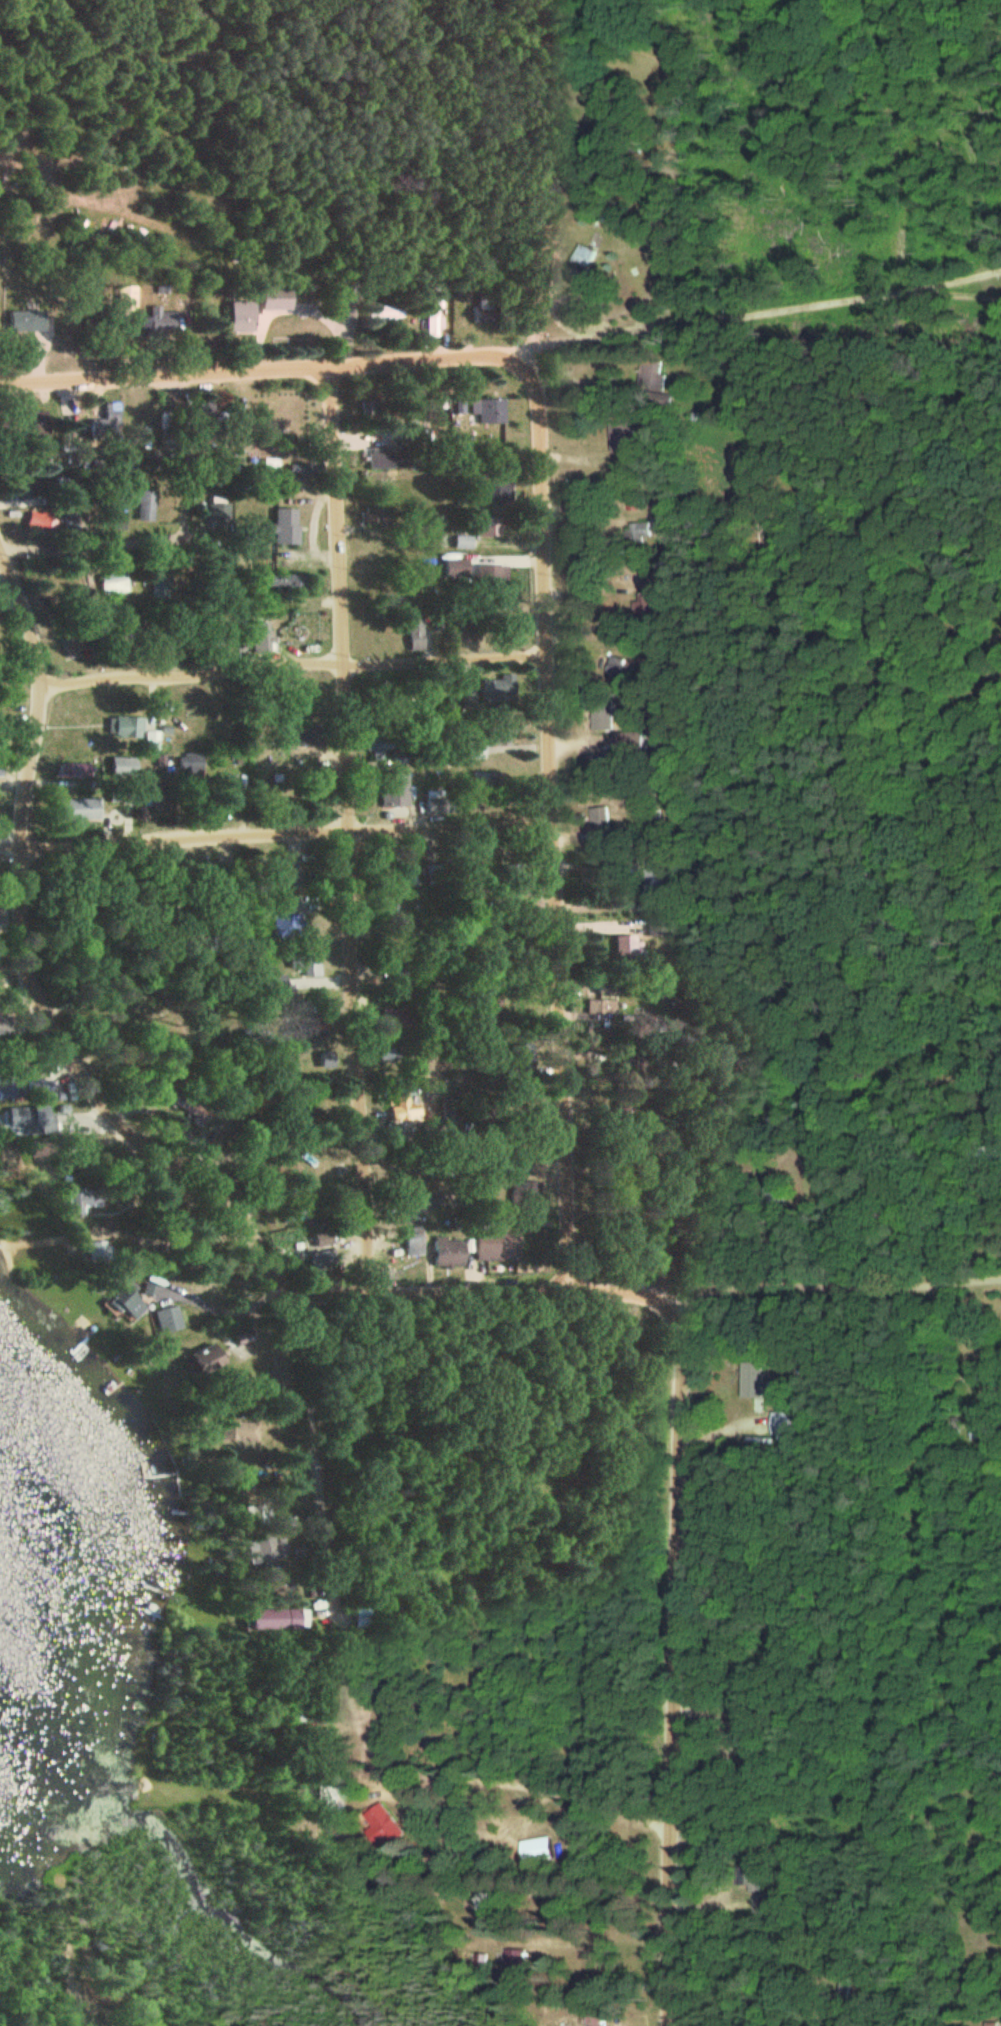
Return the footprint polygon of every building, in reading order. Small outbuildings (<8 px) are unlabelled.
[(442,299),(441,306),(437,306),(436,335),(424,334),(425,285),(437,285),(436,299),(442,299)] [(138,286),(119,286),(119,313),(138,313),(138,286)] [(400,304),(400,315),(394,315),(394,324),(366,324),(366,305),(400,304)] [(144,316),(144,330),(178,330),(178,308),(151,308),(151,316),(144,316)] [(8,329),(45,330),(45,311),(8,311),(8,329)] [(232,332),(255,332),(255,316),(232,316),(232,332)] [(669,360),(641,360),(641,390),(669,390),(669,360)] [(463,394),(463,411),(449,411),(448,394),(463,394)] [(470,397),(470,412),(476,412),(477,421),(504,420),(504,397),(470,397)] [(105,420),(91,420),(91,437),(122,437),(122,403),(105,403),(105,420)] [(634,419),(637,449),(613,451),(611,421),(634,419)] [(409,448),(366,448),(366,470),(409,470),(409,448)] [(316,465),(291,465),(291,476),(316,476),(316,465)] [(488,495),(482,495),(482,478),(509,478),(509,500),(488,501),(488,495)] [(154,499),(139,499),(139,521),(154,521),(154,499)] [(209,504),(209,529),(230,529),(230,504),(209,504)] [(274,546),(300,546),(300,510),(274,510),(274,546)] [(377,512),(360,512),(360,531),(377,531),(377,512)] [(503,534),(476,535),(476,516),(502,516),(503,534)] [(470,535),(469,546),(452,546),(453,534),(470,535)] [(464,557),(464,576),(442,576),(442,557),(464,557)] [(506,582),(495,582),(495,593),(474,593),(474,588),(470,588),(470,573),(474,573),(474,564),(506,563),(506,582)] [(102,594),(129,592),(128,575),(101,577),(102,594)] [(292,596),(313,596),(313,576),(270,576),(270,589),(292,589),(292,596)] [(651,593),(651,609),(663,609),(663,593),(651,593)] [(421,651),(405,652),(404,614),(419,613),(421,651)] [(513,634),(499,635),(498,618),(513,618),(513,634)] [(475,637),(467,638),(467,640),(462,641),(461,638),(453,639),(451,621),(473,619),(475,637)] [(625,657),(624,662),(636,664),(633,676),(609,671),(612,654),(625,657)] [(511,672),(498,672),(498,678),(477,678),(477,699),(511,699),(511,672)] [(613,728),(594,727),(594,698),(614,698),(613,728)] [(140,729),(137,729),(137,735),(110,735),(110,732),(105,732),(105,716),(111,717),(111,715),(140,715),(140,729)] [(513,733),(507,733),(507,743),(488,743),(488,730),(485,730),(485,715),(507,715),(507,723),(512,723),(513,733)] [(294,723),(295,744),(321,743),(320,722),(294,723)] [(394,746),(381,747),(382,759),(372,759),(371,749),(366,749),(365,735),(368,734),(368,726),(379,725),(379,733),(394,732),(394,746)] [(644,758),(617,759),(615,732),(643,731),(644,758)] [(482,738),(482,757),(464,757),(464,738),(482,738)] [(405,749),(405,761),(390,761),(390,749),(405,749)] [(85,761),(85,775),(51,776),(51,768),(57,768),(57,762),(85,761)] [(298,795),(322,794),(321,771),(297,772),(298,795)] [(408,804),(381,805),(379,772),(406,771),(408,804)] [(219,785),(204,785),(205,800),(234,799),(234,773),(219,773),(219,785)] [(475,774),(475,786),(498,786),(498,774),(475,774)] [(425,814),(448,814),(448,790),(425,790),(425,814)] [(95,796),(96,818),(78,819),(79,825),(67,825),(67,819),(54,819),(53,799),(95,796)] [(611,824),(595,827),(592,807),(608,804),(611,824)] [(447,864),(428,864),(428,884),(447,884),(447,864)] [(274,911),(274,937),(303,937),(303,911),(274,911)] [(648,936),(667,936),(667,919),(648,919),(648,936)] [(638,955),(637,936),(617,936),(617,955),(638,955)] [(291,971),(320,971),(320,954),(291,954),(291,971)] [(620,1026),(620,999),(588,999),(588,1026),(620,1026)] [(9,1036),(9,1018),(0,1018),(0,1036),(9,1036)] [(16,1093),(16,1070),(0,1071),(0,1094),(16,1093)] [(408,1093),(398,1092),(398,1106),(389,1106),(388,1121),(407,1122),(408,1093)] [(29,1107),(9,1107),(9,1129),(29,1129),(29,1107)] [(80,1206),(100,1206),(100,1193),(80,1193),(80,1206)] [(334,1232),(316,1232),(316,1246),(334,1246),(334,1232)] [(495,1259),(495,1239),(476,1239),(476,1259),(495,1259)] [(192,1377),(221,1368),(214,1347),(186,1356),(192,1377)] [(750,1396),(758,1397),(758,1412),(772,1412),(772,1371),(771,1371),(771,1362),(759,1362),(758,1382),(750,1382),(750,1396)] [(235,1441),(261,1441),(261,1422),(235,1422),(235,1441)] [(252,1566),(289,1559),(284,1536),(248,1543),(252,1566)] [(292,1590),(293,1580),(281,1579),(280,1589),(292,1590)] [(310,1609),(253,1609),(253,1629),(310,1629),(310,1609)] [(325,1801),(325,1810),(344,1810),(344,1784),(319,1784),(319,1801),(325,1801)] [(394,1839),(396,1810),(370,1808),(367,1836),(394,1839)] [(526,1839),(527,1860),(558,1859),(557,1837),(526,1839)] [(498,1909),(498,1894),(481,1893),(480,1909),(498,1909)] [(528,1974),(528,1949),(507,1949),(507,1974),(528,1974)]
